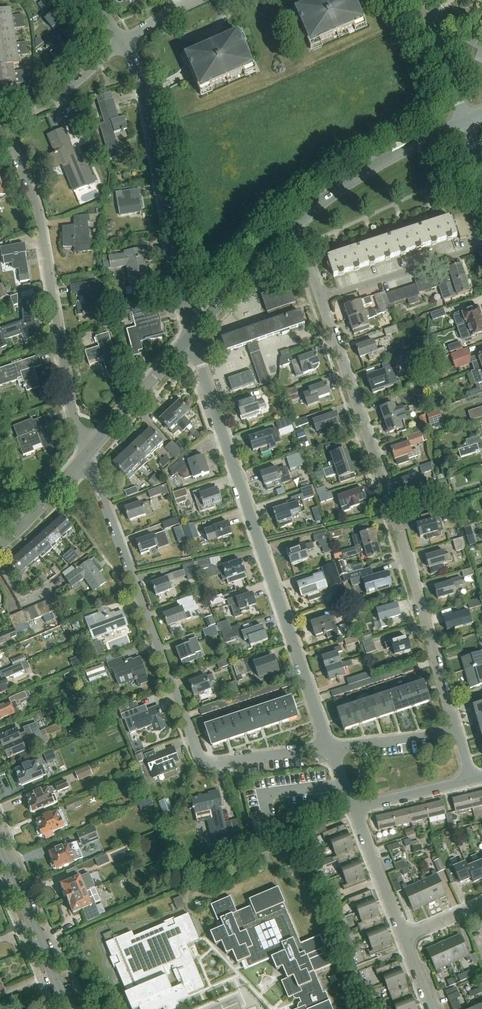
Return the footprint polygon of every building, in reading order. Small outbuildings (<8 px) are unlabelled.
[(293,7),(283,11),(288,22),(292,21),(305,49),(316,44),(314,41),(347,26),(348,29),(359,24),(348,0),(307,0),(293,6),(293,7)] [(58,8),(45,18),(55,29),(59,26),(57,24),(65,17),(58,8)] [(14,36),(10,9),(0,10),(0,38),(14,36)] [(24,27),(22,14),(14,16),(16,29),(24,27)] [(184,55),(174,60),(179,70),(182,69),(196,97),(207,92),(205,89),(238,74),(239,77),(250,72),(238,44),(241,42),(235,31),(226,36),(225,35),(184,55)] [(66,38),(62,33),(51,42),(62,55),(71,48),(64,40),(66,38)] [(18,64),(14,36),(0,38),(0,67),(13,65),(18,64)] [(39,37),(35,40),(36,49),(44,43),(39,37)] [(19,43),(21,56),(28,54),(26,42),(19,43)] [(0,67),(0,94),(16,92),(13,65),(0,67)] [(18,84),(26,83),(24,70),(17,71),(18,84)] [(119,119),(113,99),(99,103),(105,123),(100,125),(110,159),(121,156),(114,133),(128,129),(124,118),(119,119)] [(98,118),(95,109),(89,111),(92,119),(98,118)] [(82,120),(69,125),(75,138),(87,134),(82,120)] [(62,129),(47,135),(54,153),(47,156),(53,170),(63,167),(74,193),(95,184),(94,183),(98,181),(96,175),(92,177),(82,155),(76,157),(72,149),(69,151),(66,143),(68,142),(62,129)] [(132,199),(130,190),(115,193),(119,215),(142,212),(139,198),(132,199)] [(458,204),(449,207),(452,215),(461,212),(458,204)] [(457,236),(459,235),(460,239),(476,233),(470,215),(454,221),(452,222),(451,217),(420,227),(426,246),(457,236)] [(90,222),(89,216),(73,217),(74,226),(63,227),(63,242),(65,242),(65,248),(74,247),(74,254),(78,253),(91,252),(88,222),(90,222)] [(426,246),(420,227),(389,237),(395,256),(426,246)] [(395,256),(389,237),(358,247),(364,266),(395,256)] [(30,281),(24,244),(1,248),(4,264),(12,263),(13,268),(16,270),(19,269),(21,282),(30,281)] [(358,247),(327,257),(334,276),(364,266),(358,247)] [(109,261),(110,267),(110,268),(126,266),(130,289),(126,289),(127,295),(135,294),(134,290),(143,288),(143,286),(149,285),(145,266),(144,266),(142,257),(149,256),(148,248),(124,252),(124,254),(116,256),(116,255),(108,257),(109,261)] [(443,285),(466,278),(461,264),(448,269),(450,276),(441,279),(443,285)] [(434,276),(421,280),(424,291),(430,289),(428,284),(436,281),(434,276)] [(470,291),(466,278),(443,285),(439,286),(444,300),(457,295),(470,291)] [(419,292),(424,291),(421,280),(415,282),(416,284),(419,292)] [(95,282),(69,285),(71,294),(82,292),(84,306),(76,307),(77,316),(99,313),(95,282)] [(416,284),(410,286),(414,297),(418,296),(420,295),(419,292),(416,284)] [(304,326),(300,313),(292,316),(289,306),(295,304),(288,286),(261,296),(267,313),(269,315),(272,323),(268,324),(267,321),(262,323),(263,326),(222,341),(227,354),(247,347),(251,356),(260,353),(257,343),(304,326)] [(408,299),(414,297),(410,286),(404,288),(408,299)] [(404,288),(398,290),(401,301),(408,299),(404,288)] [(395,303),(401,301),(398,290),(392,292),(395,303)] [(392,292),(385,294),(389,305),(395,303),(392,292)] [(391,311),(389,305),(385,294),(385,293),(380,294),(386,313),(391,311)] [(386,313),(380,294),(374,296),(379,310),(381,315),(386,313)] [(420,301),(418,296),(414,297),(408,299),(409,305),(420,301)] [(343,307),(347,319),(365,313),(363,307),(373,304),(370,298),(343,307)] [(22,300),(23,320),(0,328),(0,350),(8,345),(5,339),(22,333),(26,341),(41,333),(36,300),(22,300)] [(481,319),(481,318),(478,306),(461,312),(462,315),(454,318),(458,327),(466,325),(481,319)] [(139,308),(131,310),(133,317),(140,314),(139,308)] [(445,308),(432,313),(435,320),(448,316),(445,308)] [(139,355),(138,351),(143,350),(140,342),(149,340),(159,339),(158,339),(162,339),(157,322),(161,321),(158,310),(140,314),(133,317),(136,328),(127,330),(132,349),(131,349),(133,357),(139,355)] [(375,316),(381,315),(379,310),(375,311),(375,310),(365,313),(347,319),(351,332),(352,332),(353,336),(369,330),(368,327),(366,321),(376,317),(375,316)] [(466,325),(468,332),(460,335),(462,340),(481,333),(481,320),(481,319),(466,325)] [(398,325),(386,330),(388,337),(400,332),(398,325)] [(98,347),(84,351),(88,365),(103,360),(108,376),(120,371),(107,333),(95,337),(98,347)] [(374,341),(356,347),(360,359),(368,356),(370,362),(387,356),(385,348),(377,351),(374,341)] [(462,342),(450,346),(452,352),(464,348),(462,342)] [(481,368),(481,354),(472,357),(469,349),(452,354),(455,365),(456,365),(457,369),(474,363),(476,370),(481,368)] [(418,352),(382,365),(385,371),(420,358),(418,352)] [(298,360),(301,368),(295,370),(298,376),(313,371),(315,369),(316,368),(318,366),(318,364),(319,363),(315,354),(298,360)] [(293,363),(290,355),(283,358),(281,358),(280,367),(293,363)] [(0,369),(0,386),(22,378),(27,391),(38,387),(33,369),(42,367),(38,356),(0,369)] [(481,383),(481,368),(476,370),(471,372),(477,389),(468,392),(470,398),(481,394),(478,384),(481,383)] [(396,383),(394,378),(386,381),(383,371),(367,377),(371,389),(371,388),(373,394),(385,390),(384,388),(396,383)] [(278,384),(263,389),(266,396),(281,391),(278,384)] [(309,390),(310,392),(303,395),(307,406),(319,402),(318,399),(330,395),(326,384),(309,390)] [(286,398),(298,393),(296,387),(284,391),(286,398)] [(440,388),(433,391),(435,397),(442,394),(440,388)] [(237,405),(242,418),(241,418),(242,422),(247,420),(247,421),(257,418),(257,417),(261,416),(259,410),(265,408),(263,402),(257,404),(255,399),(237,405)] [(180,402),(169,411),(186,429),(191,425),(184,418),(190,412),(180,402)] [(409,407),(408,406),(396,410),(394,404),(389,406),(388,403),(380,405),(381,408),(381,409),(385,421),(405,414),(422,408),(420,403),(409,407)] [(468,413),(471,422),(481,419),(481,409),(480,409),(468,413)] [(182,433),(186,429),(169,411),(159,421),(169,431),(175,425),(182,433)] [(439,411),(427,415),(430,424),(442,420),(439,411)] [(336,414),(319,420),(313,422),(317,433),(319,432),(320,436),(329,433),(340,429),(339,425),(340,425),(336,414)] [(407,419),(405,414),(385,421),(386,422),(383,423),(387,434),(396,431),(397,434),(406,431),(403,420),(407,419)] [(33,420),(14,427),(18,438),(17,439),(24,456),(43,448),(45,453),(54,449),(46,428),(53,425),(50,415),(33,421),(33,420)] [(425,427),(427,426),(426,415),(419,417),(422,426),(412,429),(414,435),(422,432),(426,431),(425,427)] [(289,417),(276,421),(280,431),(293,427),(289,417)] [(307,418),(296,422),(298,428),(310,424),(307,418)] [(203,437),(194,428),(190,431),(199,441),(203,437)] [(153,451),(162,443),(150,430),(141,438),(153,451)] [(264,434),(249,439),(253,452),(260,449),(262,454),(270,452),(270,450),(275,449),(273,442),(280,440),(276,430),(264,434)] [(310,449),(303,430),(296,433),(302,452),(310,449)] [(408,442),(391,449),(395,460),(396,460),(398,466),(409,462),(408,459),(420,455),(417,449),(412,451),(410,448),(426,442),(422,432),(414,435),(407,437),(408,442)] [(481,443),(480,436),(466,441),(468,447),(481,443)] [(141,438),(131,446),(144,460),(153,451),(141,438)] [(188,449),(180,441),(176,445),(184,454),(188,449)] [(176,460),(183,454),(173,443),(166,449),(176,460)] [(468,447),(459,450),(461,458),(474,454),(473,453),(481,450),(481,443),(468,447)] [(144,460),(131,446),(123,454),(135,468),(138,471),(147,463),(144,460)] [(333,457),(337,466),(349,462),(345,449),(332,454),(330,447),(325,449),(329,459),(333,457)] [(134,475),(138,471),(135,468),(123,454),(113,462),(126,476),(131,471),(134,475)] [(299,455),(286,459),(290,471),(303,467),(302,464),(299,455)] [(174,476),(178,473),(185,480),(193,477),(193,480),(209,475),(203,457),(188,462),(188,463),(184,465),(182,466),(179,462),(169,470),(174,476)] [(163,469),(166,465),(162,460),(158,464),(163,469)] [(340,483),(348,480),(355,478),(353,474),(349,462),(337,466),(324,470),(327,478),(336,475),(335,472),(336,472),(340,483)] [(435,462),(421,467),(424,475),(438,470),(435,462)] [(277,468),(260,474),(264,486),(265,486),(267,491),(274,489),(283,486),(282,485),(291,482),(288,473),(286,467),(277,470),(277,468)] [(425,478),(423,478),(421,478),(419,474),(402,480),(406,491),(407,491),(408,493),(410,493),(413,494),(415,493),(425,490),(424,488),(428,487),(425,478)] [(157,483),(153,479),(149,483),(154,488),(161,485),(158,482),(157,483)] [(165,486),(148,492),(151,499),(162,495),(163,497),(169,495),(165,486)] [(201,495),(199,491),(193,494),(199,514),(214,509),(213,506),(221,503),(216,487),(209,490),(210,492),(201,495)] [(316,497),(312,487),(302,490),(306,501),(316,497)] [(319,497),(320,496),(328,493),(326,487),(317,490),(319,497)] [(136,488),(125,492),(127,498),(138,494),(136,488)] [(187,489),(174,494),(178,505),(191,501),(187,489)] [(362,489),(345,495),(338,497),(343,513),(356,508),(354,504),(366,501),(362,489)] [(332,492),(328,493),(320,496),(322,504),(335,500),(332,492)] [(296,515),(306,512),(302,501),(304,500),(302,495),(291,498),(292,501),(283,504),(284,507),(273,511),(277,524),(279,528),(293,523),(292,519),(291,517),(296,515)] [(150,507),(149,502),(142,504),(142,502),(125,508),(129,520),(130,523),(146,517),(153,515),(150,507)] [(453,508),(440,511),(442,518),(454,514),(453,508)] [(432,521),(417,525),(420,537),(432,533),(433,537),(443,534),(442,530),(443,529),(439,516),(432,519),(432,521)] [(61,537),(66,532),(71,527),(62,517),(51,526),(61,537)] [(176,517),(161,522),(163,529),(178,524),(176,517)] [(216,524),(203,529),(207,539),(216,536),(217,540),(232,535),(228,523),(217,526),(216,524)] [(200,536),(195,524),(185,528),(189,540),(200,536)] [(54,551),(59,547),(55,542),(61,537),(51,526),(40,535),(50,546),(54,551)] [(470,527),(464,529),(467,539),(474,537),(470,527)] [(330,544),(326,530),(312,534),(314,542),(318,542),(319,547),(330,544)] [(340,530),(329,532),(331,538),(341,536),(340,530)] [(377,542),(373,530),(354,535),(355,541),(354,546),(355,548),(377,542)] [(149,551),(148,549),(157,545),(159,550),(170,546),(164,531),(136,541),(141,553),(149,551)] [(40,535),(30,545),(39,556),(50,546),(40,535)] [(468,550),(464,538),(454,541),(458,553),(468,550)] [(306,551),(314,548),(312,542),(286,551),(291,564),(308,558),(306,551)] [(381,555),(377,542),(355,548),(357,555),(366,552),(368,559),(381,555)] [(30,545),(19,554),(29,565),(39,556),(30,545)] [(354,546),(341,550),(343,558),(357,554),(355,548),(354,546)] [(82,555),(77,549),(74,552),(79,557),(82,555)] [(72,550),(63,557),(70,565),(79,558),(72,550)] [(445,551),(426,557),(430,568),(431,572),(431,575),(435,574),(434,573),(445,570),(444,564),(448,563),(448,562),(452,561),(450,553),(446,554),(445,551)] [(29,565),(19,554),(8,564),(18,575),(29,565)] [(105,582),(98,573),(102,570),(93,558),(89,561),(65,579),(72,587),(83,578),(93,591),(105,582)] [(210,560),(209,559),(196,562),(198,569),(211,566),(210,560)] [(218,568),(222,581),(226,579),(228,584),(246,578),(240,560),(218,568)] [(197,573),(195,561),(183,564),(186,575),(197,573)] [(344,562),(336,564),(340,577),(354,572),(352,566),(346,568),(344,562)] [(334,564),(323,568),(329,588),(341,585),(334,564)] [(59,572),(54,566),(51,569),(56,574),(59,572)] [(370,568),(343,576),(344,582),(350,580),(352,587),(364,583),(367,595),(378,592),(390,588),(390,586),(392,585),(388,572),(373,577),(370,568)] [(472,569),(462,571),(464,578),(474,575),(472,569)] [(314,578),(297,584),(302,597),(307,595),(309,601),(321,597),(319,591),(327,588),(322,573),(313,576),(314,578)] [(39,577),(44,583),(48,580),(42,574),(39,577)] [(168,582),(175,580),(173,574),(163,578),(151,582),(156,596),(171,590),(168,582)] [(41,585),(44,583),(39,577),(36,580),(41,585)] [(451,582),(435,587),(438,599),(456,594),(454,587),(463,584),(461,577),(451,580),(451,582)] [(164,612),(169,626),(192,617),(191,612),(199,608),(198,604),(208,600),(204,590),(193,595),(195,600),(164,612)] [(236,596),(226,599),(229,606),(231,605),(235,618),(243,615),(242,613),(250,610),(249,608),(256,605),(252,593),(236,598),(236,596)] [(222,594),(208,599),(211,605),(224,601),(222,594)] [(55,598),(49,600),(54,611),(60,609),(55,598)] [(347,599),(336,603),(338,608),(349,604),(347,599)] [(54,611),(49,600),(44,602),(49,614),(54,611)] [(469,604),(471,610),(481,607),(481,600),(469,604)] [(44,602),(38,605),(43,616),(49,614),(44,602)] [(388,603),(376,607),(382,627),(388,626),(386,619),(400,615),(396,603),(388,606),(388,603)] [(43,616),(38,605),(33,607),(38,618),(43,616)] [(33,607),(27,609),(32,621),(38,618),(33,607)] [(32,621),(27,609),(22,612),(27,623),(32,621)] [(459,614),(444,618),(447,631),(471,624),(466,609),(458,611),(459,614)] [(348,632),(345,624),(337,627),(331,610),(319,615),(321,618),(311,622),(316,636),(326,633),(328,638),(348,632)] [(99,613),(85,618),(92,639),(127,626),(121,611),(107,616),(105,611),(99,613)] [(20,626),(27,623),(22,612),(15,615),(20,626)] [(14,629),(20,626),(15,615),(9,617),(14,629)] [(216,624),(213,615),(206,618),(209,627),(216,624)] [(80,631),(76,620),(70,623),(75,633),(80,631)] [(216,625),(203,629),(207,639),(219,634),(216,625)] [(263,626),(242,633),(245,642),(249,640),(251,646),(268,640),(263,626)] [(232,628),(221,632),(225,644),(236,640),(232,628)] [(372,632),(361,635),(363,640),(373,637),(372,632)] [(17,636),(16,633),(0,639),(0,644),(17,636)] [(358,635),(345,639),(348,645),(360,641),(358,635)] [(377,650),(373,637),(363,640),(367,653),(377,650)] [(392,641),(391,639),(384,641),(387,650),(393,648),(395,655),(411,650),(410,649),(412,648),(410,644),(409,644),(407,637),(392,641)] [(190,643),(176,648),(182,665),(202,657),(195,639),(189,641),(190,643)] [(322,657),(325,668),(341,663),(337,653),(342,651),(340,646),(327,651),(328,655),(322,657)] [(481,666),(481,650),(480,650),(481,653),(461,658),(465,671),(481,666)] [(21,663),(26,661),(23,654),(11,659),(14,666),(21,663)] [(79,657),(73,660),(75,666),(82,664),(79,657)] [(117,679),(133,673),(138,686),(149,682),(140,658),(128,663),(127,661),(124,662),(122,657),(107,663),(109,670),(113,669),(117,679)] [(274,657),(253,664),(259,679),(270,676),(271,678),(279,675),(278,673),(280,672),(274,657)] [(228,659),(218,663),(220,668),(230,665),(228,659)] [(242,660),(232,663),(238,680),(239,682),(243,680),(241,676),(245,674),(242,667),(245,666),(243,659),(242,660)] [(21,663),(24,670),(30,667),(27,660),(26,661),(21,663)] [(350,660),(341,663),(325,668),(329,680),(345,675),(343,668),(352,665),(350,660)] [(417,662),(401,667),(403,673),(419,668),(417,662)] [(6,684),(8,683),(6,678),(24,670),(21,663),(14,666),(0,672),(0,675),(2,680),(0,681),(0,694),(9,690),(6,684)] [(103,664),(86,670),(88,676),(89,676),(91,681),(107,676),(103,664)] [(465,671),(470,688),(481,685),(481,666),(465,671)] [(349,685),(350,684),(355,683),(359,681),(363,680),(367,679),(371,677),(369,671),(347,679),(349,685)] [(211,674),(189,682),(194,695),(211,689),(208,682),(213,680),(211,674)] [(241,695),(199,709),(201,715),(287,687),(285,681),(241,695)] [(423,682),(408,687),(414,707),(430,702),(427,693),(429,692),(427,687),(425,688),(423,682)] [(344,693),(342,687),(331,691),(333,697),(344,693)] [(396,713),(414,707),(408,687),(390,693),(396,713)] [(14,714),(12,709),(17,707),(17,706),(20,704),(19,702),(27,698),(24,692),(8,699),(10,703),(0,707),(0,720),(14,714)] [(85,707),(79,693),(69,698),(75,712),(85,707)] [(374,698),(380,719),(396,713),(390,693),(374,698)] [(291,697),(278,701),(285,722),(298,718),(295,708),(297,708),(295,702),(293,703),(291,697)] [(362,725),(380,719),(374,698),(355,704),(362,725)] [(267,728),(285,722),(278,701),(260,708),(267,728)] [(163,721),(160,714),(161,714),(158,706),(138,714),(133,703),(119,708),(123,720),(132,717),(137,731),(154,725),(157,732),(161,732),(165,728),(163,722),(163,721)] [(344,731),(362,725),(355,704),(337,710),(339,714),(336,715),(338,720),(340,720),(344,731)] [(481,724),(481,704),(473,707),(478,725),(481,724)] [(249,734),(267,728),(260,708),(242,713),(249,734)] [(232,740),(249,734),(242,713),(225,719),(232,740)] [(212,746),(232,740),(225,719),(205,726),(207,732),(205,732),(207,737),(209,737),(212,746)] [(0,736),(0,741),(3,748),(32,735),(32,734),(39,731),(36,723),(23,729),(25,733),(20,735),(17,729),(0,736)] [(49,728),(52,734),(62,730),(59,724),(49,728)] [(377,725),(369,727),(370,733),(379,731),(377,725)] [(32,735),(3,748),(7,759),(19,754),(23,763),(33,758),(31,753),(29,754),(27,750),(26,751),(23,745),(34,740),(36,744),(46,740),(45,736),(47,735),(45,730),(40,732),(39,731),(32,734),(32,735)] [(147,753),(148,756),(145,758),(153,778),(163,774),(163,773),(176,768),(174,762),(178,760),(173,747),(155,754),(154,750),(147,753)] [(56,759),(52,750),(43,754),(47,763),(56,759)] [(145,759),(143,753),(137,755),(139,762),(145,759)] [(22,766),(23,768),(16,770),(19,777),(17,778),(18,779),(17,781),(18,785),(21,785),(21,786),(23,786),(31,783),(46,776),(40,760),(29,764),(29,763),(22,766)] [(89,767),(75,773),(79,781),(92,776),(89,767)] [(68,788),(65,781),(47,789),(40,792),(40,791),(33,794),(34,795),(27,797),(30,804),(29,805),(29,806),(28,808),(30,812),(32,812),(32,813),(57,802),(53,792),(56,791),(57,792),(68,788)] [(192,798),(196,812),(198,822),(210,820),(214,838),(215,837),(218,850),(237,846),(231,820),(225,822),(221,807),(222,807),(218,790),(209,793),(209,795),(192,798)] [(469,795),(472,808),(481,806),(481,792),(469,795)] [(469,795),(452,799),(455,812),(472,808),(469,795)] [(79,797),(72,800),(76,809),(83,806),(79,797)] [(159,803),(163,815),(170,813),(165,800),(159,803)] [(442,802),(427,805),(430,819),(445,815),(442,802)] [(412,823),(430,819),(427,805),(408,810),(412,823)] [(396,827),(412,823),(408,810),(392,813),(396,827)] [(44,836),(46,839),(53,836),(52,832),(67,826),(61,811),(50,815),(50,814),(43,817),(44,818),(37,821),(40,827),(39,828),(39,829),(38,831),(39,835),(42,836),(42,837),(44,836)] [(260,811),(250,814),(258,846),(268,843),(263,820),(260,811)] [(396,827),(392,813),(375,817),(378,831),(396,827)] [(331,847),(350,840),(344,825),(321,834),(323,839),(327,837),(331,847)] [(100,839),(94,826),(77,833),(82,846),(100,839)] [(308,838),(319,834),(317,828),(306,832),(308,838)] [(413,828),(405,831),(407,837),(415,835),(413,828)] [(330,858),(331,860),(354,852),(350,840),(331,847),(335,856),(330,858)] [(389,853),(401,849),(399,843),(387,847),(389,853)] [(78,860),(74,851),(71,844),(62,848),(61,847),(55,850),(55,851),(50,853),(53,861),(51,863),(53,867),(56,868),(56,869),(78,860)] [(310,846),(313,854),(318,852),(315,844),(310,846)] [(316,861),(321,859),(318,852),(313,854),(316,861)] [(337,861),(341,872),(360,865),(354,852),(331,860),(332,863),(337,861)] [(481,878),(481,871),(478,862),(475,855),(470,857),(474,864),(467,867),(471,878),(473,882),(481,878)] [(459,883),(471,878),(467,867),(465,862),(457,866),(454,858),(450,860),(451,863),(445,866),(452,882),(458,880),(459,883)] [(446,870),(441,859),(435,862),(439,873),(446,870)] [(366,882),(360,865),(341,872),(346,884),(341,886),(343,891),(366,882)] [(408,867),(402,869),(405,875),(411,873),(408,867)] [(431,872),(433,876),(425,880),(433,901),(438,899),(439,900),(445,897),(444,896),(446,895),(434,871),(431,872)] [(80,877),(61,885),(67,899),(86,891),(93,888),(87,875),(81,878),(80,877)] [(422,881),(414,885),(423,905),(427,903),(428,905),(434,902),(433,901),(425,880),(423,875),(420,877),(422,881)] [(326,890),(330,888),(327,878),(322,879),(326,890)] [(402,890),(399,881),(393,883),(397,892),(402,890)] [(407,903),(410,909),(411,909),(412,910),(423,905),(414,885),(407,888),(405,884),(401,885),(409,902),(407,903)] [(88,922),(101,917),(94,902),(100,900),(95,888),(86,892),(86,891),(67,899),(73,913),(82,909),(88,922)] [(294,999),(297,1000),(300,999),(301,1003),(299,1004),(298,1008),(332,1008),(325,992),(323,993),(314,972),(332,965),(326,952),(323,953),(321,949),(325,948),(320,936),(300,944),(283,904),(284,904),(278,888),(249,900),(251,906),(236,912),(230,897),(211,904),(218,921),(221,920),(224,927),(210,933),(215,945),(221,943),(226,954),(232,952),(237,963),(244,961),(247,967),(272,957),(277,970),(283,967),(288,979),(282,982),(288,998),(293,996),(294,999)] [(356,911),(375,904),(370,891),(347,900),(349,905),(353,903),(356,911)] [(177,910),(185,906),(181,897),(173,900),(177,910)] [(356,924),(358,928),(381,919),(375,904),(356,911),(361,922),(356,924)] [(334,913),(336,919),(342,917),(339,911),(338,909),(334,910),(335,913),(334,913)] [(188,914),(175,920),(174,918),(164,923),(165,924),(134,937),(132,932),(116,939),(113,931),(103,935),(107,943),(106,943),(112,957),(110,958),(111,960),(114,968),(116,967),(127,993),(125,994),(129,1004),(131,1003),(133,1006),(134,1008),(156,1008),(162,1006),(163,1008),(180,1008),(177,1000),(205,988),(187,946),(200,941),(188,914)] [(340,928),(345,926),(342,917),(336,919),(340,928)] [(364,931),(367,939),(386,932),(381,919),(358,928),(360,932),(364,931)] [(392,948),(386,932),(367,939),(372,950),(367,952),(369,957),(392,948)] [(464,942),(462,936),(460,937),(459,935),(450,939),(459,960),(465,957),(467,961),(471,960),(463,943),(464,942)] [(437,943),(438,945),(446,966),(448,970),(452,968),(450,964),(459,960),(450,939),(444,942),(444,940),(437,943)] [(353,956),(358,954),(354,944),(349,946),(353,956)] [(437,975),(441,973),(439,969),(446,966),(438,945),(426,950),(427,952),(425,952),(428,959),(430,958),(437,975)] [(381,973),(385,983),(403,976),(399,965),(398,962),(375,971),(376,975),(381,973)] [(472,971),(460,976),(462,982),(474,977),(472,971)] [(409,990),(403,976),(385,983),(390,998),(409,990)] [(369,981),(365,983),(370,998),(375,996),(369,981)] [(409,990),(390,998),(395,1008),(404,1008),(415,1005),(409,990)] [(348,993),(341,996),(345,1007),(352,1004),(348,993)] [(457,1001),(461,999),(459,994),(447,999),(452,1008),(461,1008),(457,1001)]
